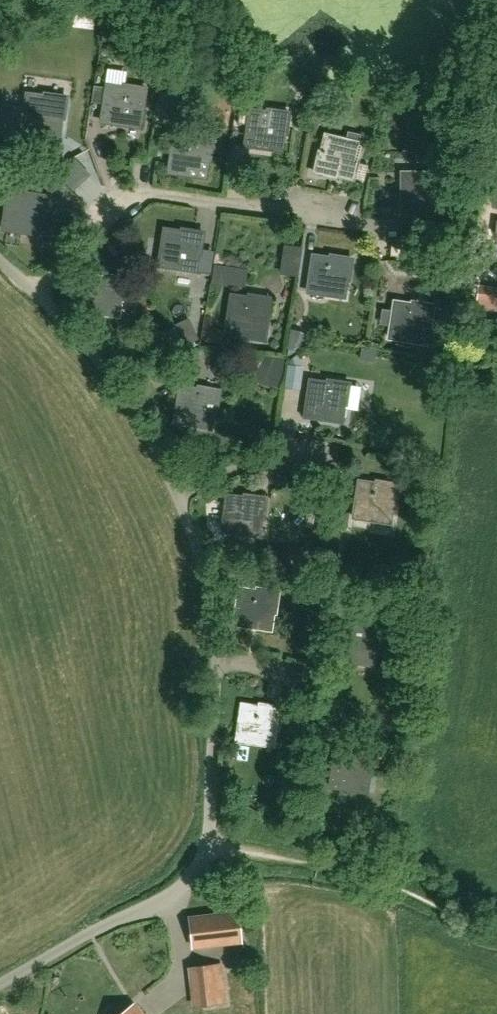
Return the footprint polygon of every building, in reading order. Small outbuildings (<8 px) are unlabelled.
[(101,122),(120,124),(140,127),(145,89),(123,86),(123,88),(106,85),(101,122)] [(22,130),(41,133),(41,135),(61,138),(67,97),(44,94),(44,96),(27,94),(22,130)] [(266,132),(286,135),(289,113),(267,110),(267,112),(250,109),(247,125),(245,146),(264,148),(266,132)] [(190,139),(173,136),(168,173),(187,175),(187,177),(207,180),(213,140),(191,137),(190,139)] [(338,155),(319,151),(319,150),(314,172),(335,177),(336,175),(353,179),(361,143),(342,138),(338,155)] [(46,190),(59,180),(48,166),(35,176),(46,190)] [(402,173),(402,192),(401,192),(401,214),(424,214),(424,212),(441,212),(441,175),(421,175),(422,173),(402,173)] [(21,234),(41,237),(47,197),(25,194),(25,196),(8,193),(2,230),(21,233),(21,234)] [(159,266),(178,268),(178,270),(197,273),(203,233),(181,230),(181,232),(164,229),(159,266)] [(329,278),(349,281),(352,259),(330,256),(329,258),(313,255),(307,292),(326,295),(329,278)] [(120,318),(123,300),(126,278),(104,275),(104,277),(87,275),(81,311),(100,314),(100,316),(120,318)] [(496,312),(496,287),(477,285),(475,310),(496,312)] [(264,337),(267,320),(270,298),(248,295),(247,297),(230,295),(225,331),(237,333),(264,337)] [(427,346),(430,327),(433,305),(411,302),(411,304),(394,302),(389,338),(408,341),(408,342),(427,346)] [(185,347),(195,343),(198,341),(190,323),(177,329),(185,347)] [(323,421),(343,424),(349,384),(327,381),(327,382),(310,380),(304,417),(323,419),(323,421)] [(213,430),(216,413),(219,391),(197,388),(197,390),(180,387),(174,423),(213,430)] [(353,517),(372,520),(372,523),(392,525),(395,506),(398,485),(376,482),(376,483),(359,481),(353,517)] [(243,517),(263,519),(265,498),(243,495),(243,497),(226,495),(221,531),(240,534),(243,517)] [(255,611),(275,614),(278,592),(256,589),(256,591),(239,588),(233,625),(252,627),(255,611)] [(369,648),(389,651),(393,629),(370,626),(370,628),(353,626),(348,662),(367,665),(369,648)] [(258,726),(278,729),(281,708),(259,704),(258,706),(241,704),(236,740),(255,743),(258,726)] [(371,776),(374,754),(352,751),(352,753),(335,750),(330,787),(349,789),(351,773),(371,776)] [(222,914),(226,943),(241,941),(238,912),(222,914)] [(193,947),(226,943),(222,914),(189,918),(193,947)] [(219,960),(186,962),(188,1001),(221,999),(219,960)] [(131,1005),(119,1013),(138,1013),(131,1005)]
